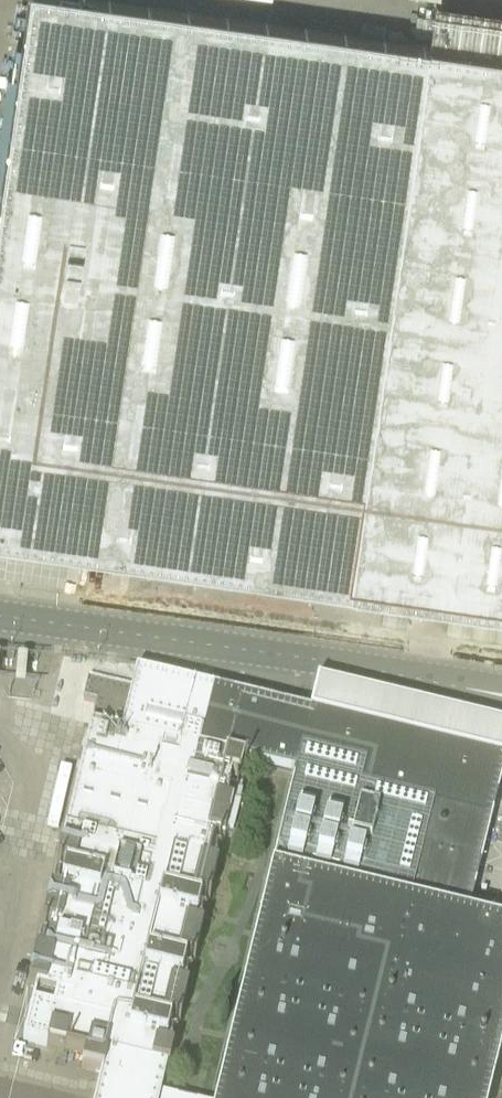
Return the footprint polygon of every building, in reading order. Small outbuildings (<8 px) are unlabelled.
[(501,615),(501,58),(436,48),(101,0),(28,0),(0,197),(0,543),(501,615)] [(316,680),(308,712),(213,689),(135,670),(134,672),(127,704),(97,697),(90,725),(65,829),(62,842),(56,863),(65,866),(58,894),(49,892),(41,925),(50,927),(43,955),(35,953),(27,986),(35,988),(24,1034),(47,1039),(46,1046),(84,1056),(81,1070),(101,1075),(96,1097),(177,1097),(160,1094),(166,1068),(168,1069),(172,1051),(163,1049),(165,1043),(169,1027),(170,1021),(179,1023),(187,990),(178,988),(180,982),(183,966),(185,959),(194,962),(202,929),(193,927),(195,920),(198,905),(200,898),(209,901),(216,868),(208,866),(209,859),(213,844),(215,837),(223,839),(226,829),(228,823),(231,807),(222,805),(229,776),(239,778),(243,761),(294,774),(215,1097),(490,1097),(501,1048),(501,926),(465,917),(501,766),(501,726),(316,680)]
